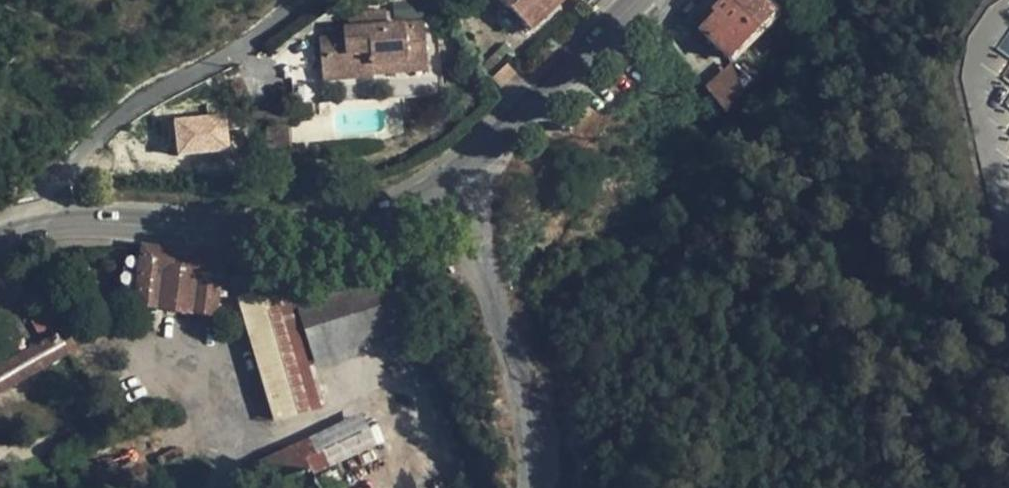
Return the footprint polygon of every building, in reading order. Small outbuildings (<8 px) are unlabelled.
[(565,0),(500,0),(530,32),(565,0)] [(769,15),(753,0),(727,0),(710,17),(712,19),(697,36),(725,62),(769,15)] [(424,62),(421,24),(387,26),(386,11),(348,13),(349,28),(344,29),(344,36),(320,38),(321,54),(331,54),(332,78),(374,76),(373,65),(424,62)] [(498,62),(512,50),(505,42),(492,56),(498,62)] [(332,78),(331,54),(321,54),(323,79),(332,78)] [(488,74),(498,62),(492,56),(480,67),(488,74)] [(425,72),(424,62),(373,65),(374,76),(425,72)] [(500,87),(515,73),(508,64),(492,79),(500,87)] [(728,69),(705,89),(725,113),(748,93),(728,69)] [(227,113),(174,117),(177,154),(230,150),(227,113)] [(214,316),(221,257),(143,247),(135,307),(214,316)] [(398,343),(375,279),(330,291),(321,294),(318,285),(291,294),(316,372),(398,343)] [(318,407),(286,295),(283,288),(243,300),(249,321),(275,418),(318,407)] [(68,355),(57,334),(0,366),(0,394),(68,355)] [(332,466),(377,445),(362,413),(267,457),(279,484),(309,470),(312,476),(332,466)] [(332,466),(312,476),(317,487),(338,487),(341,486),(332,466)]
